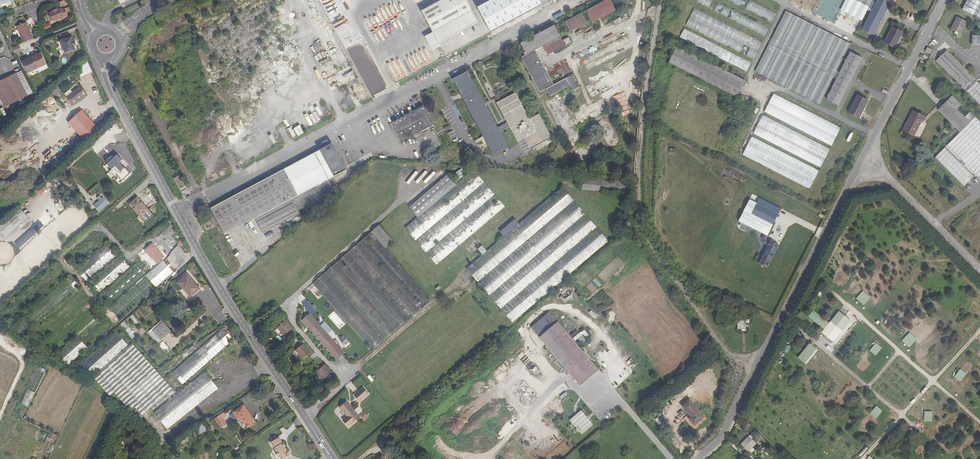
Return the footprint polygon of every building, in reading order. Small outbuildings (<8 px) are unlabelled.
[(439,44),(479,23),(467,0),(444,0),(422,12),(439,44)] [(615,10),(610,0),(606,0),(586,11),(592,23),(615,10)] [(764,36),(768,28),(713,0),(692,0),(764,36)] [(771,22),(776,13),(750,0),(728,0),(771,22)] [(790,3),(849,30),(852,25),(854,26),(860,13),(854,10),(856,7),(863,10),(865,6),(868,7),(872,0),(791,0),(790,3)] [(872,9),(862,29),(873,35),(892,0),(877,0),(876,2),(872,9)] [(962,10),(979,20),(979,0),(968,0),(962,10)] [(51,13),(54,21),(69,15),(66,9),(63,10),(62,8),(59,10),(58,9),(54,11),(54,12),(51,13)] [(695,8),(686,25),(753,59),(762,42),(695,8)] [(833,77),(836,71),(850,44),(786,11),(755,72),(819,104),(833,77)] [(586,23),(581,13),(565,22),(570,31),(586,23)] [(960,34),(967,22),(957,17),(951,29),(956,32),(955,33),(957,35),(958,33),(960,34)] [(24,44),(34,40),(27,24),(17,28),(24,44)] [(543,46),(560,37),(554,25),(521,43),(527,55),(521,58),(540,92),(546,89),(549,96),(569,85),(572,90),(579,87),(573,75),(553,85),(535,52),(541,49),(540,47),(543,46)] [(895,48),(903,32),(892,27),(884,43),(895,48)] [(680,37),(747,71),(751,62),(684,29),(680,37)] [(972,45),(979,46),(979,36),(972,35),(972,45)] [(75,46),(74,42),(72,37),(61,40),(65,54),(76,51),(75,46)] [(560,37),(543,46),(548,54),(565,45),(560,37)] [(13,47),(15,54),(23,51),(20,44),(13,47)] [(745,81),(677,46),(669,63),(737,97),(738,94),(745,81)] [(946,50),(936,61),(964,89),(974,78),(946,50)] [(840,73),(836,79),(826,100),(838,105),(862,58),(850,52),(840,73)] [(23,62),(29,74),(47,65),(42,54),(36,56),(36,55),(28,58),(29,60),(23,62)] [(77,64),(82,77),(93,73),(88,60),(77,64)] [(551,66),(552,69),(548,70),(551,76),(566,70),(562,62),(551,66)] [(499,131),(497,128),(477,90),(467,72),(460,75),(453,79),(494,156),(508,148),(499,131)] [(0,82),(0,96),(6,108),(27,97),(16,74),(0,82)] [(974,78),(964,89),(979,105),(979,84),(974,78)] [(81,86),(68,98),(75,105),(88,93),(81,86)] [(526,136),(532,148),(552,138),(539,114),(529,119),(515,93),(497,103),(507,122),(509,126),(517,141),(523,138),(526,136)] [(841,127),(774,93),(764,112),(831,146),(841,127)] [(859,118),(868,101),(857,96),(848,113),(859,118)] [(955,127),(964,117),(957,110),(961,105),(952,96),(938,110),(955,127)] [(433,124),(424,106),(389,124),(391,128),(394,126),(402,141),(413,135),(415,138),(421,134),(420,131),(433,124)] [(99,128),(81,110),(69,121),(86,140),(99,128)] [(965,164),(979,179),(979,122),(970,112),(964,117),(955,127),(960,132),(947,146),(962,161),(965,164)] [(913,117),(911,116),(903,131),(914,136),(921,121),(923,122),(925,117),(916,113),(913,117)] [(830,149),(763,115),(753,134),(820,168),(830,149)] [(499,131),(509,126),(507,122),(497,128),(499,131)] [(748,135),(742,147),(745,148),(751,136),(748,135)] [(530,149),(532,148),(526,136),(523,138),(530,149)] [(809,189),(819,170),(752,136),(742,155),(809,189)] [(346,170),(332,143),(211,208),(224,234),(236,228),(255,218),(262,232),(299,213),(291,199),(346,170)] [(974,177),(964,166),(960,163),(945,147),(934,158),(964,187),(974,177)] [(461,168),(454,173),(458,180),(465,175),(461,168)] [(456,185),(418,217),(405,228),(436,265),(504,207),(473,170),(456,185)] [(418,217),(456,185),(447,175),(424,195),(409,208),(418,217)] [(184,186),(179,176),(175,179),(180,189),(184,186)] [(512,322),(608,241),(562,187),(519,224),(503,237),(487,251),(466,268),(512,322)] [(102,194),(98,197),(100,201),(94,205),(99,212),(109,205),(102,194)] [(154,215),(138,197),(130,204),(146,222),(154,215)] [(757,203),(749,199),(738,221),(763,234),(767,236),(779,214),(781,209),(759,197),(757,203)] [(0,228),(0,230),(7,237),(29,217),(21,208),(0,228)] [(498,231),(503,237),(519,224),(513,218),(498,231)] [(371,232),(385,248),(393,241),(379,225),(371,232)] [(371,232),(312,284),(371,351),(407,319),(408,321),(431,301),(385,248),(371,232)] [(88,283),(89,284),(98,294),(151,247),(143,237),(141,236),(88,283)] [(472,244),(476,249),(480,245),(476,240),(472,244)] [(778,245),(769,241),(768,241),(766,245),(758,263),(767,268),(778,245)] [(80,267),(90,279),(117,255),(108,244),(80,267)] [(120,319),(173,271),(152,248),(99,296),(109,307),(58,353),(68,365),(120,319)] [(34,279),(36,281),(54,266),(51,263),(34,278),(34,279)] [(832,279),(840,285),(846,277),(838,271),(832,279)] [(200,289),(188,275),(179,283),(191,297),(200,289)] [(31,287),(28,284),(0,309),(2,312),(31,287)] [(175,297),(178,293),(173,287),(169,291),(175,297)] [(313,288),(309,292),(317,301),(321,296),(313,288)] [(302,305),(307,301),(303,297),(298,301),(302,305)] [(56,354),(97,317),(87,307),(47,344),(56,354)] [(808,317),(824,330),(829,323),(813,310),(808,317)] [(851,320),(855,314),(849,310),(845,316),(851,320)] [(850,320),(838,311),(829,323),(824,330),(821,333),(833,342),(850,320)] [(530,328),(571,376),(580,385),(598,370),(549,312),(530,328)] [(344,353),(309,313),(302,320),(336,360),(344,353)] [(746,325),(750,325),(750,320),(740,319),(740,318),(737,318),(738,329),(745,329),(746,325)] [(292,328),(285,320),(277,328),(284,335),(292,328)] [(120,325),(133,339),(137,335),(124,321),(120,325)] [(163,322),(153,331),(161,340),(171,331),(163,322)] [(223,329),(173,374),(183,384),(233,339),(223,329)] [(800,334),(795,331),(789,340),(794,343),(800,334)] [(129,345),(119,334),(83,366),(93,377),(129,345)] [(345,339),(341,343),(345,347),(350,343),(345,339)] [(872,354),(879,347),(874,341),(866,349),(872,354)] [(173,388),(134,344),(95,378),(111,396),(116,392),(131,410),(135,406),(143,415),(173,388)] [(310,353),(302,344),(295,350),(303,359),(310,353)] [(784,344),(779,359),(785,361),(790,346),(784,344)] [(817,350),(809,344),(797,359),(804,365),(817,350)] [(922,361),(930,352),(922,346),(915,354),(922,361)] [(527,358),(522,363),(530,370),(535,365),(527,358)] [(499,377),(508,368),(503,363),(494,372),(499,377)] [(331,372),(324,365),(316,372),(323,380),(331,372)] [(21,403),(29,407),(46,370),(39,366),(21,403)] [(207,373),(155,413),(167,429),(219,388),(207,373)] [(363,388),(354,395),(359,401),(368,394),(363,388)] [(703,417),(689,400),(682,406),(691,417),(689,418),(694,425),(703,417)] [(360,417),(347,402),(340,407),(347,416),(343,420),(348,427),(360,417)] [(243,405),(234,412),(246,430),(257,422),(250,411),(248,412),(243,405)] [(872,422),(880,415),(874,409),(867,416),(872,422)] [(581,410),(568,420),(581,435),(593,424),(581,410)] [(364,411),(360,415),(364,421),(369,417),(364,411)] [(953,424),(962,418),(957,411),(949,417),(953,424)] [(215,419),(221,428),(227,424),(223,418),(226,416),(224,412),(215,419)] [(48,434),(46,438),(54,442),(57,435),(49,431),(48,434)] [(969,434),(962,442),(968,447),(975,440),(969,434)] [(756,444),(749,436),(741,444),(748,452),(756,444)] [(282,458),(288,458),(292,454),(291,452),(289,450),(287,449),(285,447),(286,446),(283,442),(282,443),(279,437),(276,439),(274,437),(271,439),(272,441),(270,442),(276,451),(275,453),(277,456),(278,456),(279,457),(280,457),(282,458)]
